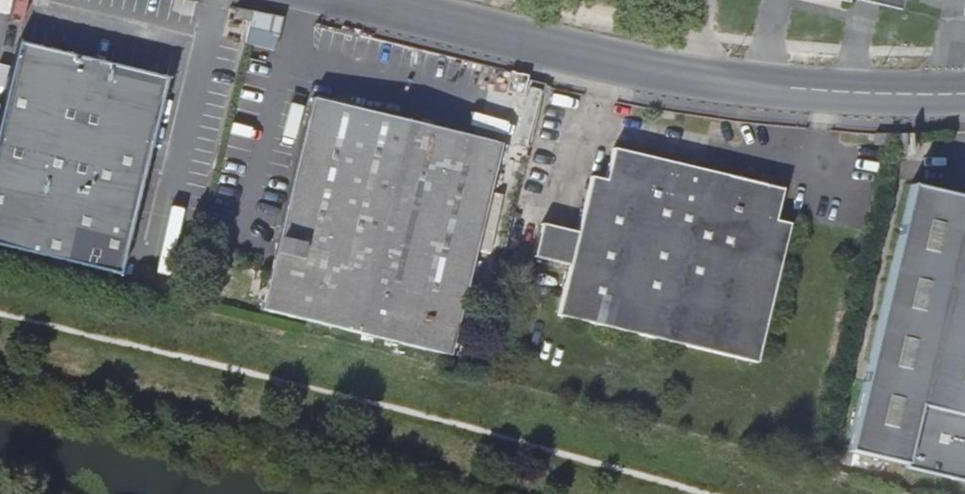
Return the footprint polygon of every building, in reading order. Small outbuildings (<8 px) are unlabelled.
[(901,10),(904,0),(860,0),(901,10)] [(246,10),(236,8),(234,17),(244,19),(246,10)] [(268,15),(252,12),(250,21),(266,24),(268,15)] [(31,250),(119,271),(167,76),(19,41),(0,118),(0,243),(31,250)] [(503,140),(314,95),(264,305),(452,351),(503,140)] [(888,134),(876,133),(875,144),(888,145),(888,134)] [(907,133),(894,134),(894,145),(908,144),(907,133)] [(594,171),(582,226),(545,218),(537,251),(574,261),(563,309),(684,337),(762,354),(793,215),(779,212),(785,181),(616,143),(608,174),(594,171)] [(911,184),(848,449),(906,463),(905,467),(964,481),(964,197),(911,184)]
